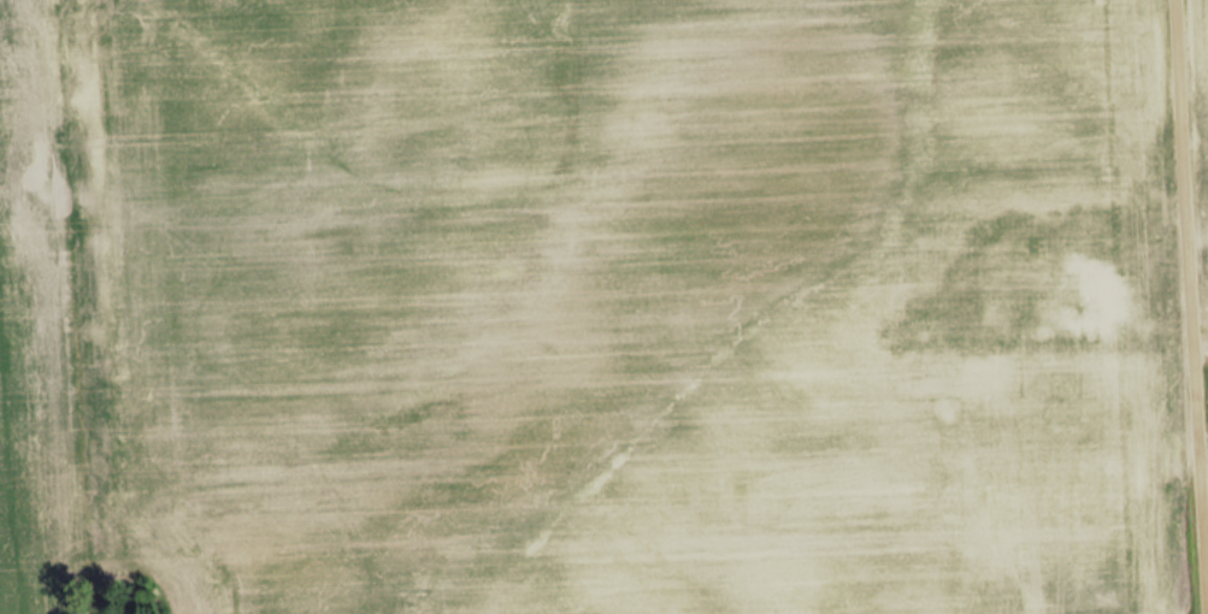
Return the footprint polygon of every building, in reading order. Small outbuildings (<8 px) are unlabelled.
[(1120,316),(1119,300),(1108,300),(1108,316),(1120,316)]
